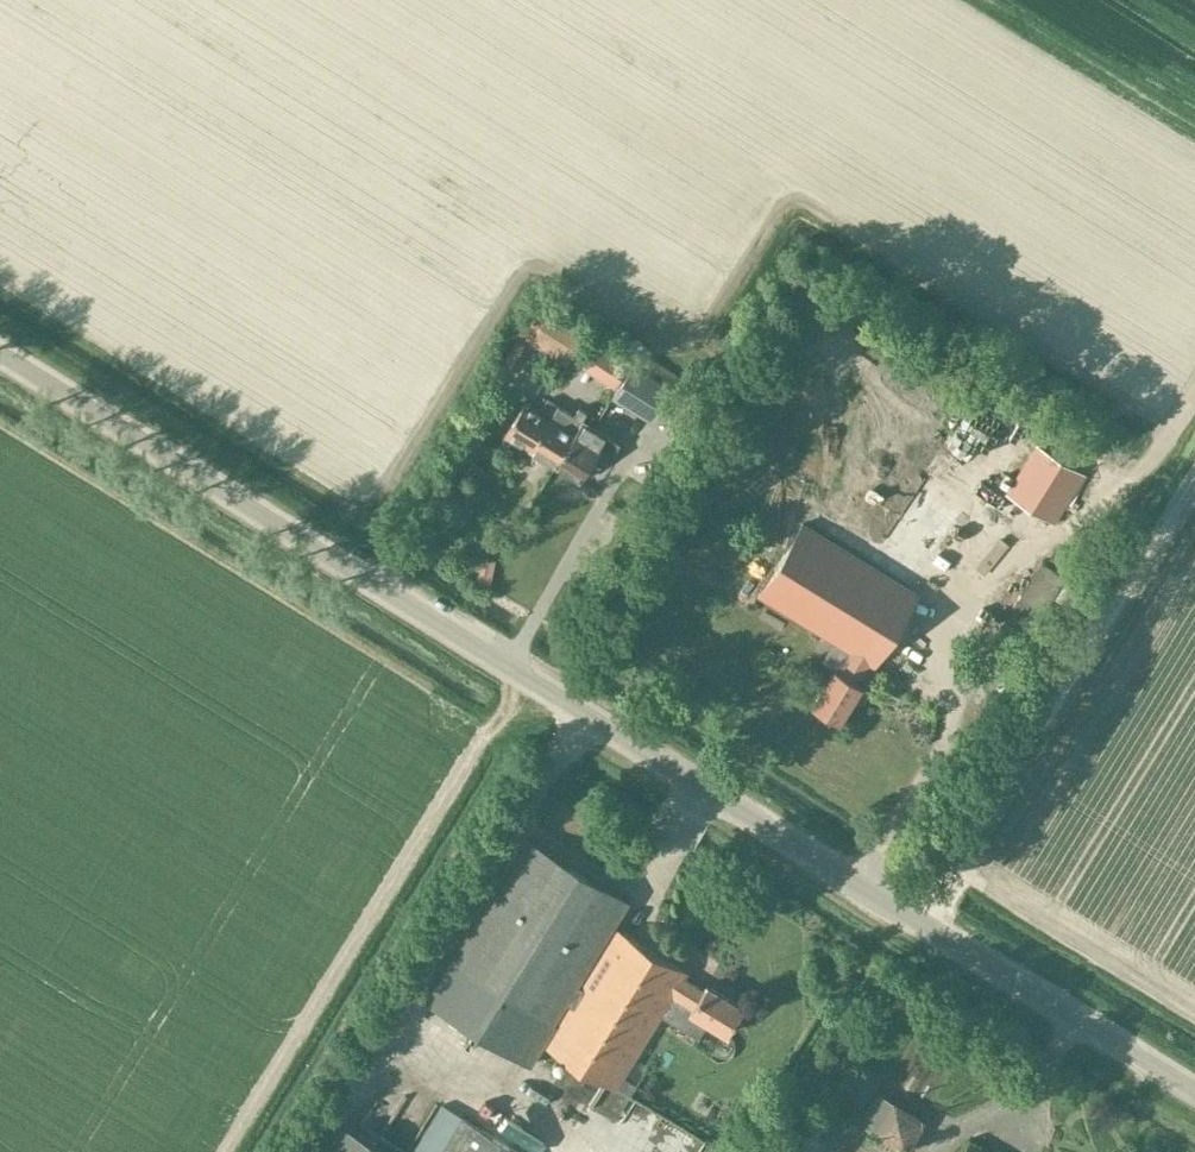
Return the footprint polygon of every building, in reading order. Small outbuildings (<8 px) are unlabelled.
[(543,316),(528,336),(550,353),(565,333),(543,316)] [(595,344),(582,364),(615,384),(627,364),(595,344)] [(611,396),(651,421),(673,387),(632,362),(611,396)] [(530,449),(557,404),(547,398),(536,410),(523,402),(504,433),(530,449)] [(554,464),(573,433),(581,419),(582,419),(587,411),(579,406),(574,414),(557,404),(530,449),(554,464)] [(573,433),(554,464),(580,479),(598,450),(609,457),(618,442),(582,419),(581,419),(573,433)] [(961,424),(954,439),(969,446),(976,431),(961,424)] [(1052,523),(1083,473),(1034,443),(1003,493),(1052,523)] [(898,471),(909,495),(929,486),(918,462),(898,471)] [(873,664),(916,593),(802,522),(758,593),(850,650),(838,670),(834,668),(811,705),(838,721),(861,684),(856,681),(868,661),(873,664)] [(1023,643),(1065,576),(1038,559),(996,626),(1023,643)] [(985,746),(991,735),(985,732),(979,742),(985,746)] [(525,836),(450,958),(551,1021),(564,1000),(568,1003),(579,985),(575,982),(627,899),(525,836)] [(726,1033),(742,1006),(706,983),(703,988),(682,976),(685,971),(615,928),(579,985),(568,1003),(544,1042),(614,1085),(671,994),(691,1007),(689,1010),(726,1033)] [(352,1107),(417,1143),(436,1110),(372,1075),(381,1058),(365,1050),(348,1081),(362,1089),(352,1107)] [(923,1118),(891,1100),(874,1091),(856,1122),(905,1151),(923,1118)] [(462,1116),(440,1151),(521,1151),(462,1116)] [(544,1128),(549,1151),(551,1151),(578,1146),(573,1122),(544,1128)] [(967,1138),(959,1151),(990,1151),(967,1138)]
